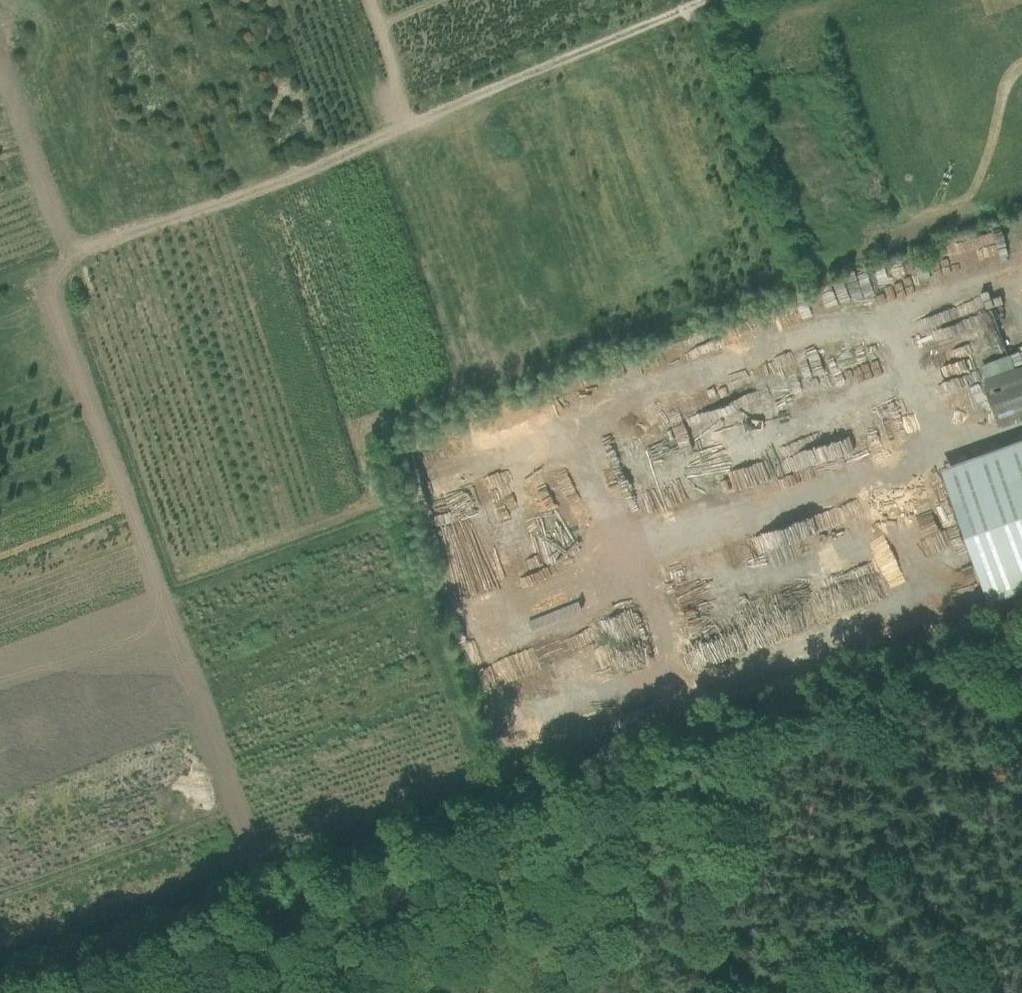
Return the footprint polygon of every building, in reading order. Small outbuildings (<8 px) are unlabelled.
[(998,427),(1021,418),(1021,365),(1014,368),(1009,354),(978,365),(983,378),(981,379),(998,427)] [(945,462),(987,596),(1021,585),(1021,438),(945,462)]
